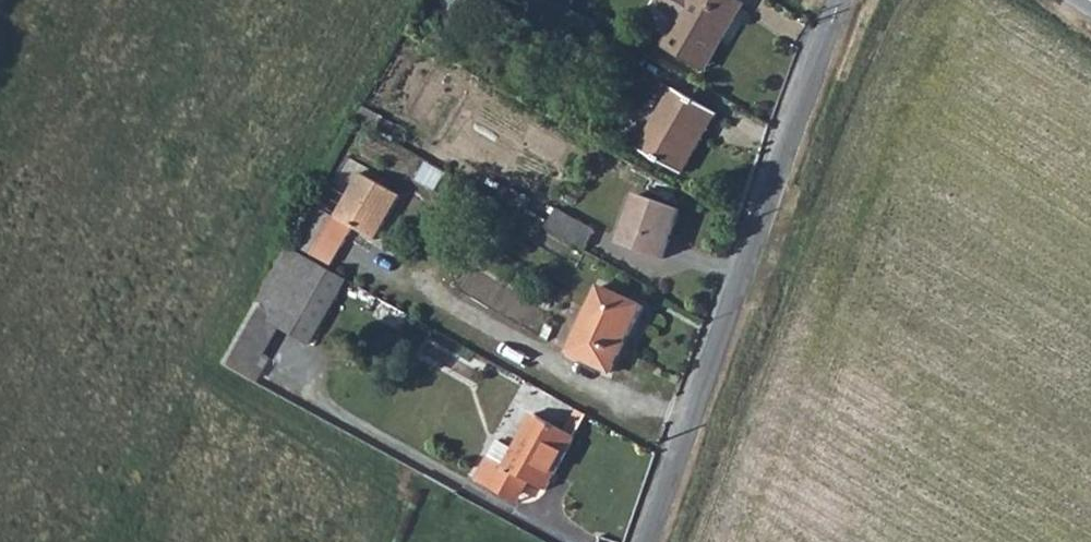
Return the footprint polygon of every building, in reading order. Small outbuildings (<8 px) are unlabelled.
[(605,14),(581,0),(531,0),(527,7),(589,43),(605,14)] [(684,7),(670,33),(711,58),(731,26),(734,28),(749,0),(672,0),(684,7)] [(729,104),(694,84),(658,145),(692,165),(729,104)] [(345,218),(329,209),(307,247),(342,266),(364,229),(385,241),(411,196),(371,174),(345,218)] [(672,253),(690,202),(655,187),(637,240),(672,253)] [(555,225),(596,247),(610,223),(570,200),(555,225)] [(295,250),(233,366),(264,382),(293,329),(318,343),(352,281),(295,250)] [(581,346),(623,367),(655,300),(613,277),(581,346)] [(532,470),(542,475),(557,484),(585,433),(544,410),(526,442),(515,458),(499,450),(486,472),(518,492),(532,470)] [(515,458),(526,442),(509,433),(499,450),(515,458)] [(529,497),(542,475),(532,470),(518,492),(529,497)]
